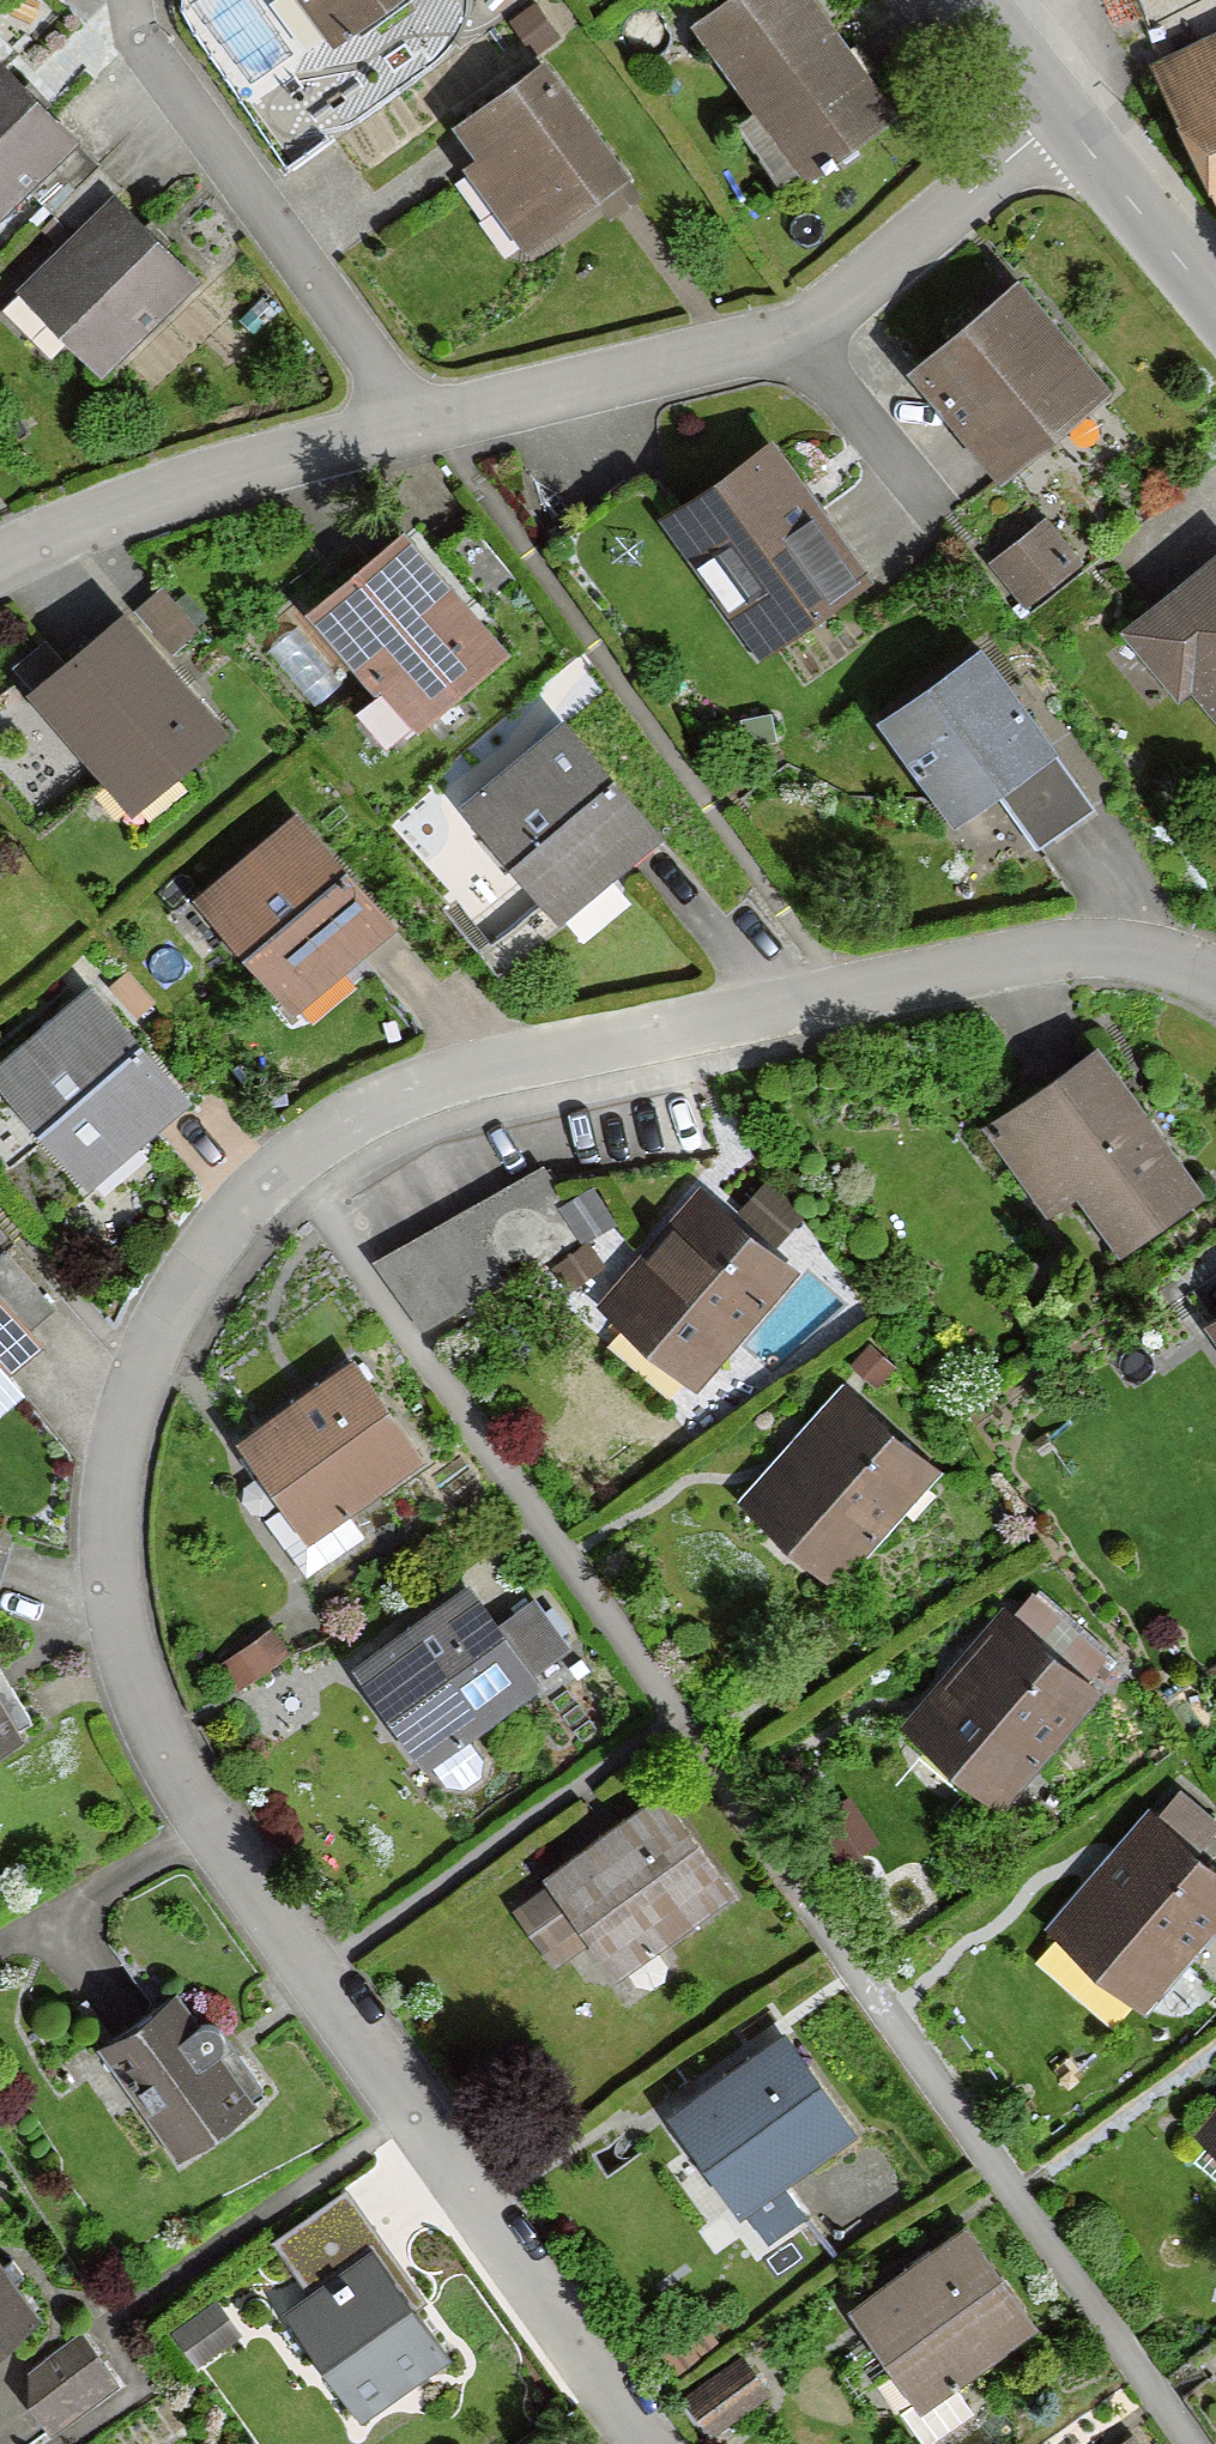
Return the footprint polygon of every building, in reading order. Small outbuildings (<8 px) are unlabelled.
[(330,42),(387,0),(299,0),(330,42)] [(808,0),(733,0),(690,32),(807,189),(899,122),(808,0)] [(1151,82),(1215,205),(1215,47),(1151,82)] [(647,203),(543,66),(446,139),(474,176),(464,184),(524,262),(592,210),(609,232),(647,203)] [(0,67),(0,228),(81,147),(0,67)] [(198,289),(106,200),(18,292),(111,380),(198,289)] [(906,379),(1006,482),(1106,385),(1006,282),(906,379)] [(664,525),(769,667),(876,587),(771,446),(664,525)] [(414,524),(405,513),(307,597),(316,608),(355,652),(416,724),(514,640),(454,570),(414,524)] [(1081,572),(1048,530),(995,571),(1029,613),(1081,572)] [(1118,640),(1178,713),(1194,700),(1215,725),(1215,559),(1118,640)] [(226,746),(116,625),(33,700),(143,821),(226,746)] [(1053,757),(971,652),(873,729),(955,833),(1053,757)] [(657,844),(561,728),(460,812),(556,928),(657,844)] [(399,937),(295,823),(194,913),(298,1028),(399,937)] [(92,997),(0,1070),(0,1089),(86,1196),(173,1128),(149,1097),(162,1086),(92,997)] [(1209,1202),(1089,1048),(976,1136),(1050,1230),(1078,1208),(1125,1268),(1209,1202)] [(541,1161),(377,1256),(419,1328),(583,1233),(541,1161)] [(735,1229),(697,1195),(597,1308),(697,1397),(798,1274),(769,1251),(800,1219),(768,1192),(735,1229)] [(1,1369),(16,1384),(48,1354),(34,1338),(57,1316),(6,1261),(0,1267),(0,1370),(1,1369)] [(1204,1330),(1215,1348),(1215,1321),(1204,1330)] [(418,1471),(346,1367),(237,1442),(284,1510),(273,1518),(312,1575),(367,1537),(352,1516),(418,1471)] [(942,1477),(847,1394),(741,1516),(837,1598),(942,1477)] [(497,1616),(466,1574),(353,1656),(429,1760),(548,1673),(543,1666),(573,1644),(533,1590),(497,1616)] [(1101,1694),(996,1614),(903,1734),(1008,1815),(1101,1694)] [(277,1622),(232,1645),(245,1670),(290,1647),(277,1622)] [(26,1743),(0,1700),(0,1759),(26,1743)] [(729,1904),(654,1799),(538,1882),(544,1889),(511,1913),(551,1969),(583,1946),(613,1987),(729,1904)] [(1148,1826),(1055,1950),(1150,2020),(1215,1932),(1215,1877),(1148,1826)] [(101,2057),(175,2164),(255,2109),(181,2002),(101,2057)] [(850,2141),(781,2044),(664,2127),(733,2224),(850,2141)] [(1190,2146),(1215,2167),(1215,2114),(1190,2146)] [(284,2316),(365,2425),(447,2364),(369,2258),(378,2251),(344,2204),(275,2255),(307,2299),(284,2316)] [(1032,2338),(964,2236),(846,2315),(914,2416),(1032,2338)] [(0,2266),(0,2350),(39,2324),(0,2266)] [(28,2390),(55,2430),(127,2382),(100,2341),(28,2390)] [(690,2406),(713,2442),(768,2406),(746,2371),(690,2406)]
